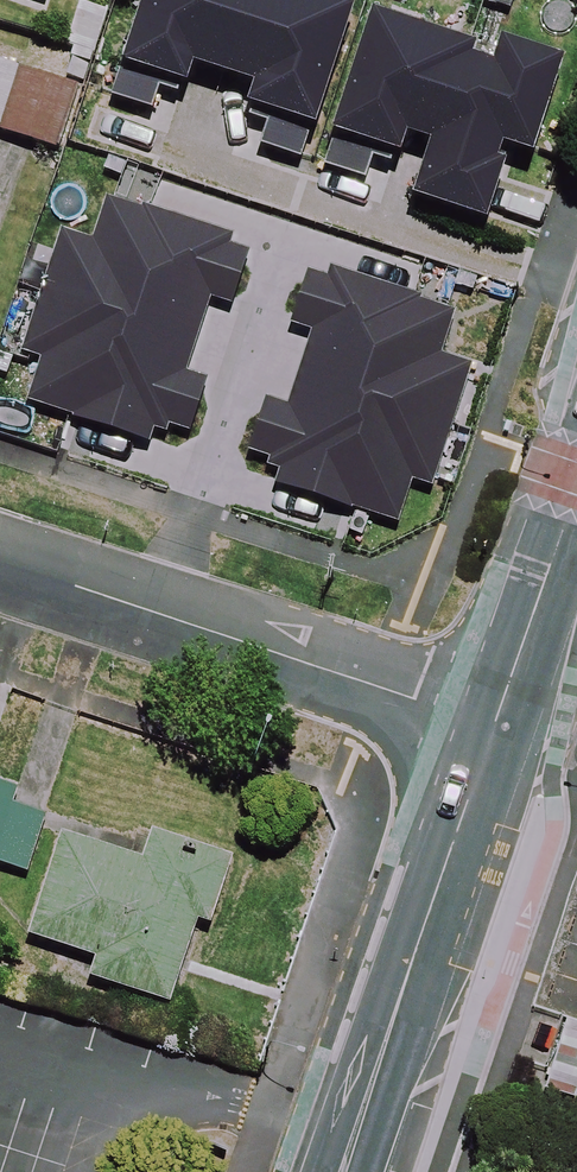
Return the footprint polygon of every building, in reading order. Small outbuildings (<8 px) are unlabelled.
[(112,14),(295,88),(331,0),(117,0),(112,14)] [(399,0),(362,0),(343,44),(321,35),(297,91),(462,160),(509,46),(399,0)] [(54,153),(76,87),(0,62),(0,136),(54,153)] [(235,253),(121,217),(100,282),(129,291),(92,405),(106,410),(89,461),(160,484),(235,253)] [(296,437),(310,396),(391,422),(421,331),(276,283),(232,416),(296,437)] [(57,797),(0,777),(0,860),(32,871),(57,797)] [(231,859),(151,832),(141,860),(62,833),(27,936),(98,961),(92,978),(168,1004),(197,919),(209,923),(231,859)] [(560,1117),(576,1122),(576,1064),(560,1117)]
